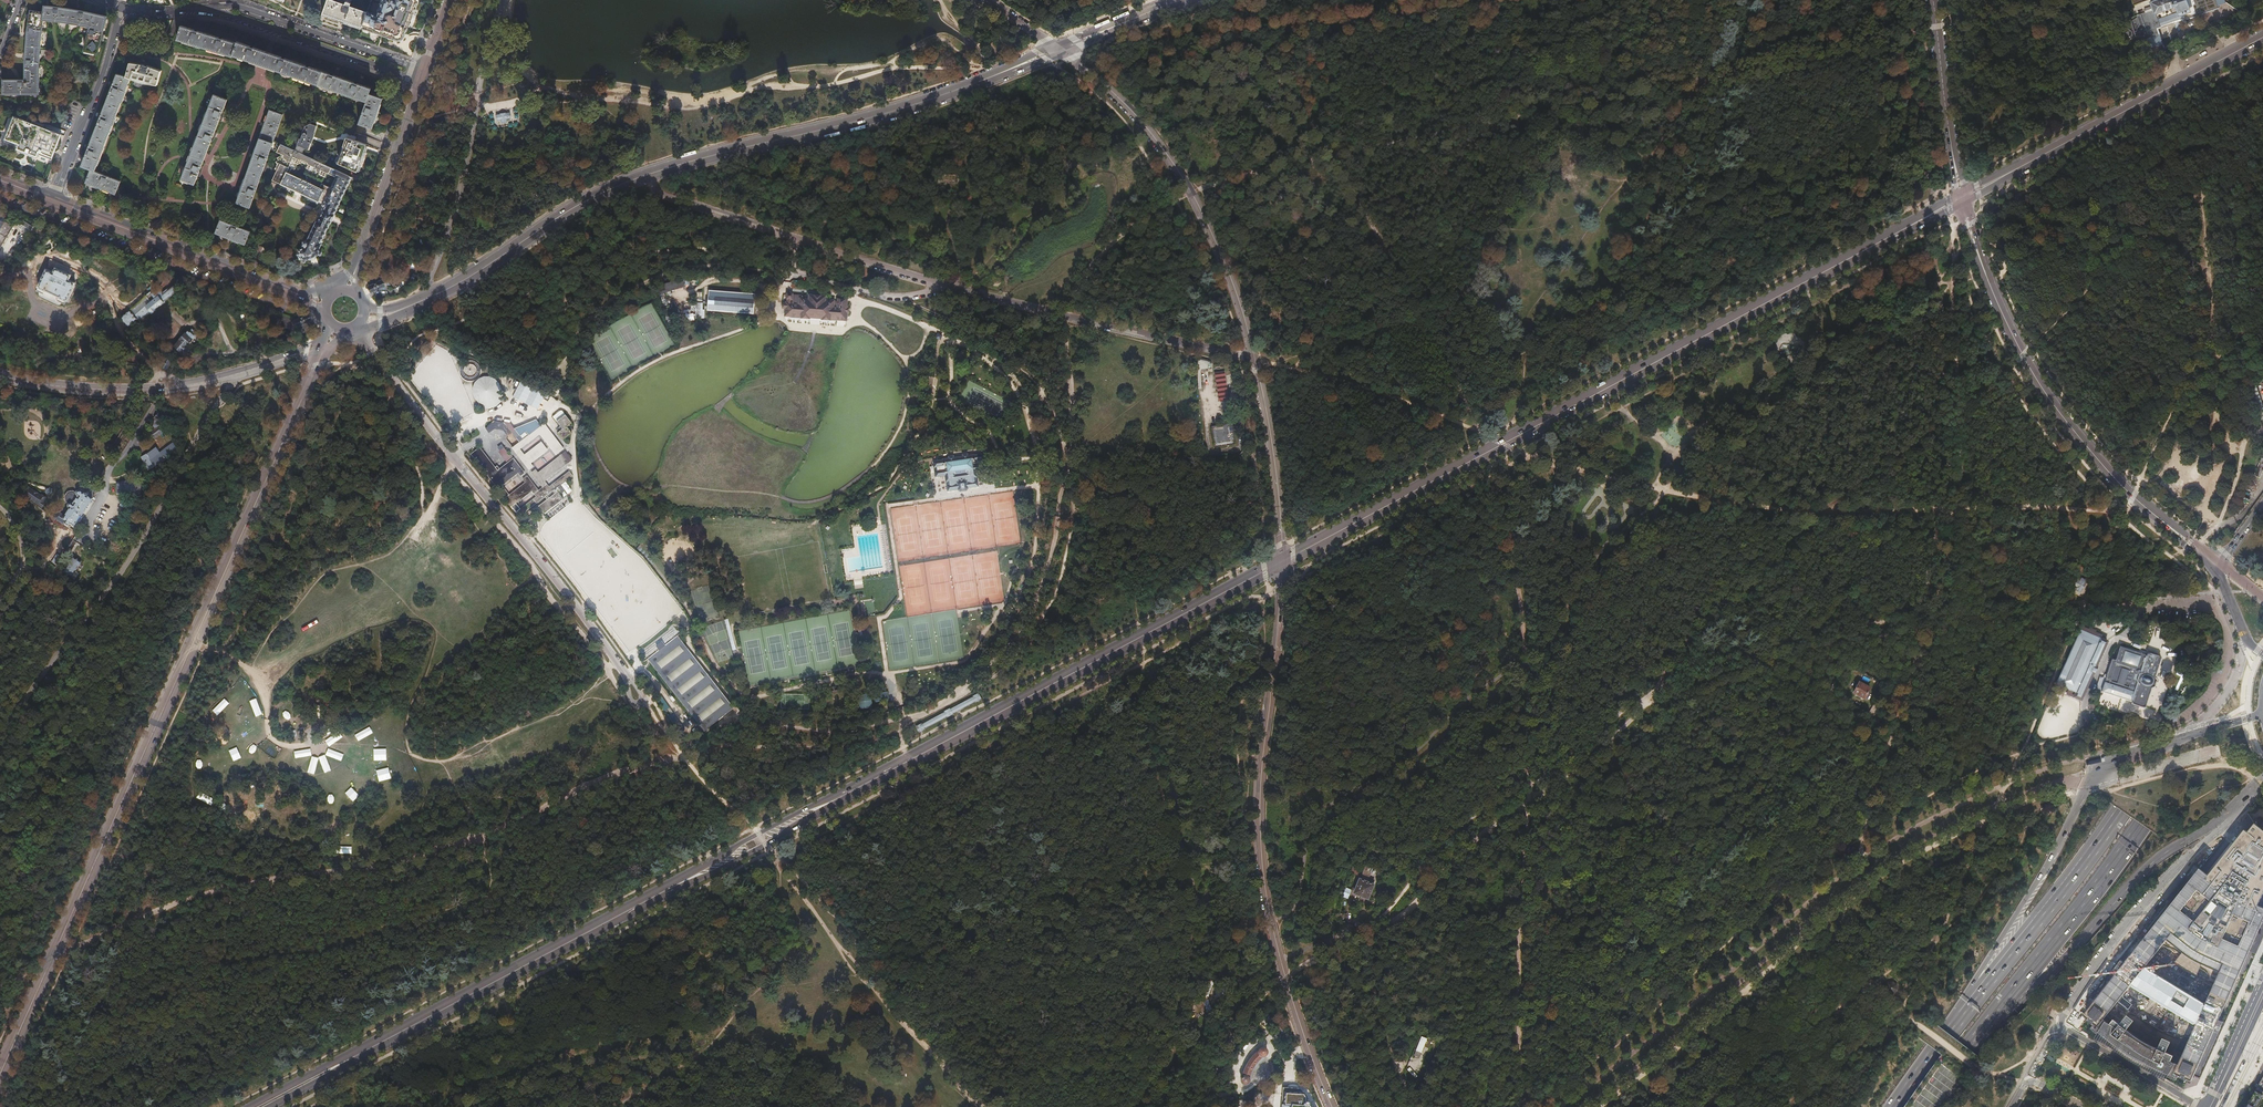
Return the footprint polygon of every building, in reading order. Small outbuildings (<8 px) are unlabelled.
[(361,27),(367,11),(350,5),(350,3),(345,1),(345,4),(342,3),(334,0),(327,0),(322,14),(341,21),(361,27)] [(361,27),(383,35),(382,36),(384,37),(385,37),(385,36),(393,38),(395,39),(396,40),(398,40),(400,40),(401,39),(403,38),(404,36),(404,34),(404,33),(405,32),(411,15),(416,0),(374,0),(380,2),(376,14),(367,11),(361,27)] [(2224,0),(2132,0),(2134,7),(2132,8),(2135,16),(2122,20),(2122,27),(2123,35),(2123,39),(2126,38),(2129,43),(2132,42),(2133,43),(2136,41),(2140,52),(2162,44),(2157,28),(2174,22),(2176,26),(2193,20),(2192,16),(2226,4),(2224,0)] [(107,16),(104,16),(97,14),(85,11),(79,10),(71,8),(60,7),(44,5),(44,12),(30,10),(28,26),(27,32),(25,48),(25,55),(25,63),(25,79),(17,79),(3,79),(3,93),(39,93),(40,60),(41,43),(42,34),(44,19),(71,23),(90,26),(84,50),(98,53),(107,16)] [(186,26),(181,24),(176,38),(231,57),(232,55),(366,101),(358,123),(372,128),(374,122),(380,105),(382,97),(369,93),(371,87),(364,85),(345,78),(333,74),(317,69),(297,62),(287,58),(268,52),(255,47),(242,43),(236,41),(235,43),(229,41),(212,35),(198,30),(186,26)] [(85,183),(115,194),(120,180),(95,171),(129,76),(141,80),(155,85),(161,71),(145,65),(130,60),(128,66),(125,75),(115,72),(109,91),(97,122),(87,152),(82,166),(90,169),(85,183)] [(180,179),(194,184),(227,99),(213,94),(180,179)] [(261,174),(273,140),(283,114),(269,109),(235,203),(249,208),(261,174)] [(500,114),(496,115),(497,121),(501,120),(502,123),(508,122),(507,119),(511,119),(510,112),(506,113),(500,114)] [(54,151),(58,150),(61,143),(59,138),(61,134),(52,130),(51,133),(41,129),(41,128),(33,125),(32,126),(27,123),(28,121),(14,115),(4,141),(12,144),(17,146),(17,148),(37,156),(37,154),(45,157),(51,159),(54,151)] [(297,144),(308,149),(316,125),(310,123),(305,125),(300,138),(299,138),(297,144)] [(338,162),(357,171),(361,158),(366,144),(347,137),(338,162)] [(351,176),(336,169),(333,175),(336,176),(329,192),(287,172),(281,184),(322,203),(322,202),(324,203),(324,205),(323,209),(324,209),(320,217),(319,217),(317,221),(318,221),(309,241),(307,240),(305,240),(305,241),(304,242),(303,241),(303,242),(303,243),(302,244),(302,245),(303,245),(303,247),(298,249),(299,253),(297,254),(299,259),(302,258),(303,261),(309,259),(315,256),(321,253),(319,249),(320,245),(321,245),(322,243),(320,243),(327,228),(328,228),(333,217),(337,209),(336,208),(351,176)] [(244,245),(250,231),(220,219),(214,233),(244,245)] [(4,222),(0,229),(0,249),(13,226),(4,221),(4,222)] [(401,266),(413,269),(415,262),(403,259),(401,266)] [(35,290),(64,304),(75,283),(68,280),(71,275),(55,267),(53,272),(45,269),(35,290)] [(161,284),(163,286),(169,281),(166,277),(161,284)] [(684,285),(682,278),(681,279),(674,280),(667,282),(669,289),(684,285)] [(368,287),(371,293),(373,292),(385,287),(382,280),(368,287)] [(669,289),(667,282),(662,284),(657,286),(658,292),(669,289)] [(121,317),(128,326),(137,319),(139,322),(178,290),(174,285),(173,286),(171,284),(164,291),(160,287),(153,293),(152,292),(147,296),(152,302),(139,312),(135,315),(130,310),(121,317)] [(707,311),(753,314),(754,295),(708,292),(707,311)] [(662,308),(668,306),(664,293),(658,294),(662,308)] [(785,308),(785,309),(846,313),(846,312),(848,312),(848,307),(846,307),(846,299),(837,299),(837,302),(833,301),(833,299),(824,299),(824,295),(808,294),(808,296),(792,295),(792,294),(787,294),(787,297),(788,297),(788,301),(786,301),(786,303),(783,303),(783,307),(785,308)] [(695,318),(703,318),(703,302),(695,302),(695,306),(695,318)] [(846,320),(846,313),(785,309),(785,316),(846,320)] [(294,321),(297,327),(309,322),(311,321),(308,315),(297,319),(294,321)] [(276,325),(286,328),(287,326),(280,324),(282,318),(278,317),(276,325)] [(191,349),(191,348),(189,347),(198,335),(192,330),(190,332),(189,331),(175,346),(184,355),(185,355),(187,356),(188,356),(189,355),(190,355),(191,354),(192,353),(192,351),(191,349)] [(161,366),(166,369),(171,361),(166,358),(161,366)] [(1197,359),(1198,389),(1202,389),(1202,383),(1209,382),(1208,361),(1199,359),(1197,359)] [(1213,372),(1218,402),(1230,400),(1225,370),(1213,372)] [(490,376),(484,376),(479,378),(475,382),(472,387),(472,393),(474,398),(478,403),(483,405),(482,409),(490,409),(496,406),(501,401),(498,399),(501,394),(501,388),(499,383),(495,379),(490,376)] [(2261,420),(2262,420),(2262,405),(2256,383),(2249,385),(2261,420)] [(466,418),(464,403),(453,404),(454,408),(448,409),(449,415),(452,415),(453,420),(466,418)] [(520,409),(523,417),(532,413),(528,405),(520,409)] [(570,422),(560,411),(559,410),(554,415),(557,419),(555,421),(561,429),(556,433),(561,439),(570,432),(565,426),(570,422)] [(150,432),(155,439),(165,432),(162,427),(163,426),(165,427),(167,424),(164,423),(166,420),(158,413),(154,418),(154,419),(153,420),(154,426),(155,428),(150,432)] [(483,429),(487,433),(493,429),(502,431),(506,437),(510,433),(518,443),(511,448),(528,470),(532,467),(529,463),(546,450),(540,443),(523,456),(518,449),(538,433),(555,454),(562,448),(542,423),(527,436),(524,432),(518,437),(509,426),(506,429),(502,424),(493,422),(483,429)] [(1235,444),(1232,423),(1211,426),(1214,447),(1235,444)] [(500,449),(507,459),(511,456),(501,443),(498,445),(501,448),(500,449)] [(141,458),(149,470),(158,464),(158,465),(169,458),(168,456),(178,449),(174,444),(160,453),(155,448),(141,458)] [(499,468),(497,466),(495,467),(480,447),(471,454),(497,488),(519,517),(545,497),(547,500),(539,506),(544,513),(563,499),(557,492),(559,490),(557,487),(572,475),(569,471),(549,488),(543,481),(570,459),(564,452),(537,474),(535,470),(531,473),(542,488),(538,491),(527,476),(524,479),(526,483),(507,498),(507,492),(505,489),(499,487),(518,472),(521,475),(524,472),(513,458),(499,468)] [(2253,475),(2252,475),(2247,485),(2255,488),(2262,469),(2262,452),(2253,475)] [(967,490),(967,489),(978,488),(977,481),(976,472),(985,471),(983,455),(974,456),(943,460),(933,461),(935,477),(945,476),(947,491),(957,490),(957,491),(959,492),(965,492),(966,490),(967,490)] [(117,484),(116,494),(142,493),(141,483),(137,483),(137,481),(122,481),(121,484),(117,484)] [(23,496),(41,508),(44,504),(42,502),(45,498),(40,495),(40,496),(27,487),(26,487),(26,488),(25,489),(25,490),(25,491),(26,492),(23,496)] [(54,518),(69,528),(70,525),(74,527),(92,500),(87,496),(88,494),(88,493),(87,492),(85,492),(81,490),(79,491),(77,491),(76,493),(73,491),(68,493),(65,498),(65,503),(68,505),(67,506),(68,508),(69,509),(64,517),(57,512),(54,518)] [(64,572),(71,577),(80,563),(73,558),(64,572)] [(2074,590),(2080,593),(2087,581),(2081,578),(2079,582),(2077,580),(2074,586),(2076,587),(2074,590)] [(2064,687),(2069,689),(2067,693),(2074,696),(2081,700),(2082,696),(2106,644),(2105,644),(2107,642),(2100,639),(2101,636),(2081,627),(2055,684),(2059,686),(2057,690),(2057,695),(2060,696),(2064,687)] [(648,658),(703,731),(714,723),(733,709),(686,646),(678,635),(648,658)] [(2101,692),(2107,694),(2104,702),(2120,708),(2123,699),(2132,702),(2131,703),(2144,707),(2151,688),(2154,686),(2154,685),(2155,683),(2156,681),(2156,680),(2155,677),(2154,677),(2161,657),(2148,653),(2147,655),(2144,655),(2141,653),(2120,647),(2116,658),(2112,657),(2107,675),(2105,674),(2104,678),(2100,677),(2096,690),(2101,692)] [(646,659),(653,654),(651,650),(648,652),(646,650),(642,652),(646,659)] [(1847,691),(1849,692),(1855,681),(1854,680),(1853,680),(1847,691)] [(1854,693),(1864,698),(1869,689),(1859,683),(1854,693)] [(921,724),(915,727),(918,733),(924,730),(924,729),(946,717),(947,718),(953,714),(975,702),(975,703),(981,699),(978,693),(972,697),(950,709),(950,708),(943,712),(944,712),(922,724),(921,724)] [(871,708),(871,694),(858,694),(858,708),(871,708)] [(657,699),(665,710),(669,708),(661,696),(657,699)] [(253,716),(260,713),(252,697),(246,700),(253,716)] [(667,714),(675,725),(679,723),(671,711),(667,714)] [(339,731),(324,739),(327,745),(342,737),(339,731)] [(233,746),(246,748),(248,737),(236,735),(233,746)] [(325,754),(342,760),(344,753),(328,747),(325,754)] [(293,751),(294,758),(311,755),(310,748),(293,751)] [(313,774),(318,758),(311,756),(306,772),(313,774)] [(369,756),(356,757),(356,768),(369,768),(369,756)] [(331,766),(330,761),(319,763),(320,769),(331,766)] [(228,792),(223,797),(227,801),(232,796),(228,792)] [(194,800),(210,803),(212,796),(196,793),(194,800)] [(244,818),(251,820),(253,814),(246,811),(244,818)] [(2175,899),(2170,895),(2170,896),(2172,898),(2169,902),(2172,904),(2153,928),(2087,1011),(2084,1015),(2087,1018),(2086,1019),(2094,1025),(2095,1024),(2098,1026),(2130,986),(2144,968),(2167,940),(2183,953),(2192,958),(2195,960),(2201,963),(2220,972),(2205,1005),(2196,1026),(2175,1073),(2179,1075),(2178,1076),(2187,1080),(2187,1079),(2191,1080),(2193,1076),(2237,979),(2251,947),(2262,921),(2262,908),(2258,906),(2262,894),(2262,830),(2261,829),(2255,823),(2248,832),(2244,830),(2208,875),(2200,869),(2192,878),(2189,882),(2184,878),(2184,879),(2189,883),(2175,899)] [(356,851),(363,855),(367,846),(360,842),(356,851)] [(1379,875),(1381,880),(1384,878),(1380,871),(1364,864),(1362,869),(1379,875)] [(2175,899),(2189,883),(2184,879),(2184,878),(2189,882),(2192,878),(2187,874),(2169,896),(2170,896),(2170,895),(2175,899)] [(1354,893),(1367,899),(1372,885),(1360,880),(1359,880),(1354,893)] [(1342,897),(1349,899),(1352,890),(1345,888),(1342,897)] [(2262,921),(2251,947),(2253,948),(2258,950),(2262,939),(2262,921)] [(2197,974),(2201,963),(2195,960),(2192,958),(2183,953),(2175,961),(2173,962),(2179,966),(2182,969),(2187,972),(2193,975),(2196,977),(2197,975),(2197,974)] [(2205,1005),(2144,968),(2130,986),(2196,1026),(2205,1005)] [(2083,982),(2088,974),(2082,970),(2077,977),(2083,982)] [(1896,989),(1895,985),(1892,982),(1888,983),(1885,986),(1886,990),(1889,993),(1893,993),(1896,989)] [(2128,1015),(2121,1024),(2114,1019),(2101,1036),(2120,1051),(2123,1054),(2131,1059),(2139,1063),(2143,1065),(2165,1075),(2174,1055),(2167,1052),(2171,1041),(2163,1038),(2159,1048),(2147,1043),(2142,1040),(2139,1039),(2136,1036),(2131,1032),(2130,1030),(2130,1029),(2129,1028),(2135,1020),(2128,1015)] [(1270,1025),(1281,1038),(1285,1035),(1274,1022),(1270,1025)] [(1422,1038),(1414,1055),(1415,1056),(1414,1057),(1416,1058),(1417,1056),(1419,1057),(1426,1040),(1422,1038)] [(1244,1084),(1245,1084),(1246,1084),(1247,1084),(1247,1083),(1248,1083),(1248,1082),(1249,1082),(1249,1081),(1249,1080),(1248,1079),(1248,1078),(1249,1074),(1250,1071),(1251,1068),(1252,1067),(1253,1066),(1255,1062),(1257,1059),(1258,1058),(1260,1057),(1262,1055),(1262,1056),(1263,1056),(1264,1056),(1265,1055),(1266,1054),(1267,1053),(1267,1052),(1267,1051),(1267,1050),(1266,1050),(1266,1049),(1265,1049),(1264,1048),(1263,1048),(1262,1048),(1261,1049),(1260,1049),(1260,1050),(1259,1051),(1256,1054),(1255,1055),(1251,1060),(1250,1062),(1248,1065),(1247,1067),(1246,1071),(1245,1074),(1244,1077),(1243,1077),(1243,1078),(1242,1078),(1242,1079),(1241,1079),(1241,1080),(1241,1081),(1241,1082),(1242,1082),(1242,1083),(1243,1084),(1244,1084)] [(1407,1069),(1416,1080),(1418,1078),(1409,1067),(1407,1069)] [(1308,1104),(1308,1103),(1308,1102),(1308,1101),(1307,1101),(1306,1101),(1306,1097),(1304,1093),(1303,1093),(1303,1091),(1302,1089),(1298,1089),(1293,1089),(1287,1088),(1286,1088),(1283,1088),(1283,1094),(1282,1105),(1282,1106),(1311,1106),(1309,1104),(1308,1104)] [(2248,1103),(2256,1106),(2262,1094),(2256,1090),(2248,1103)]
